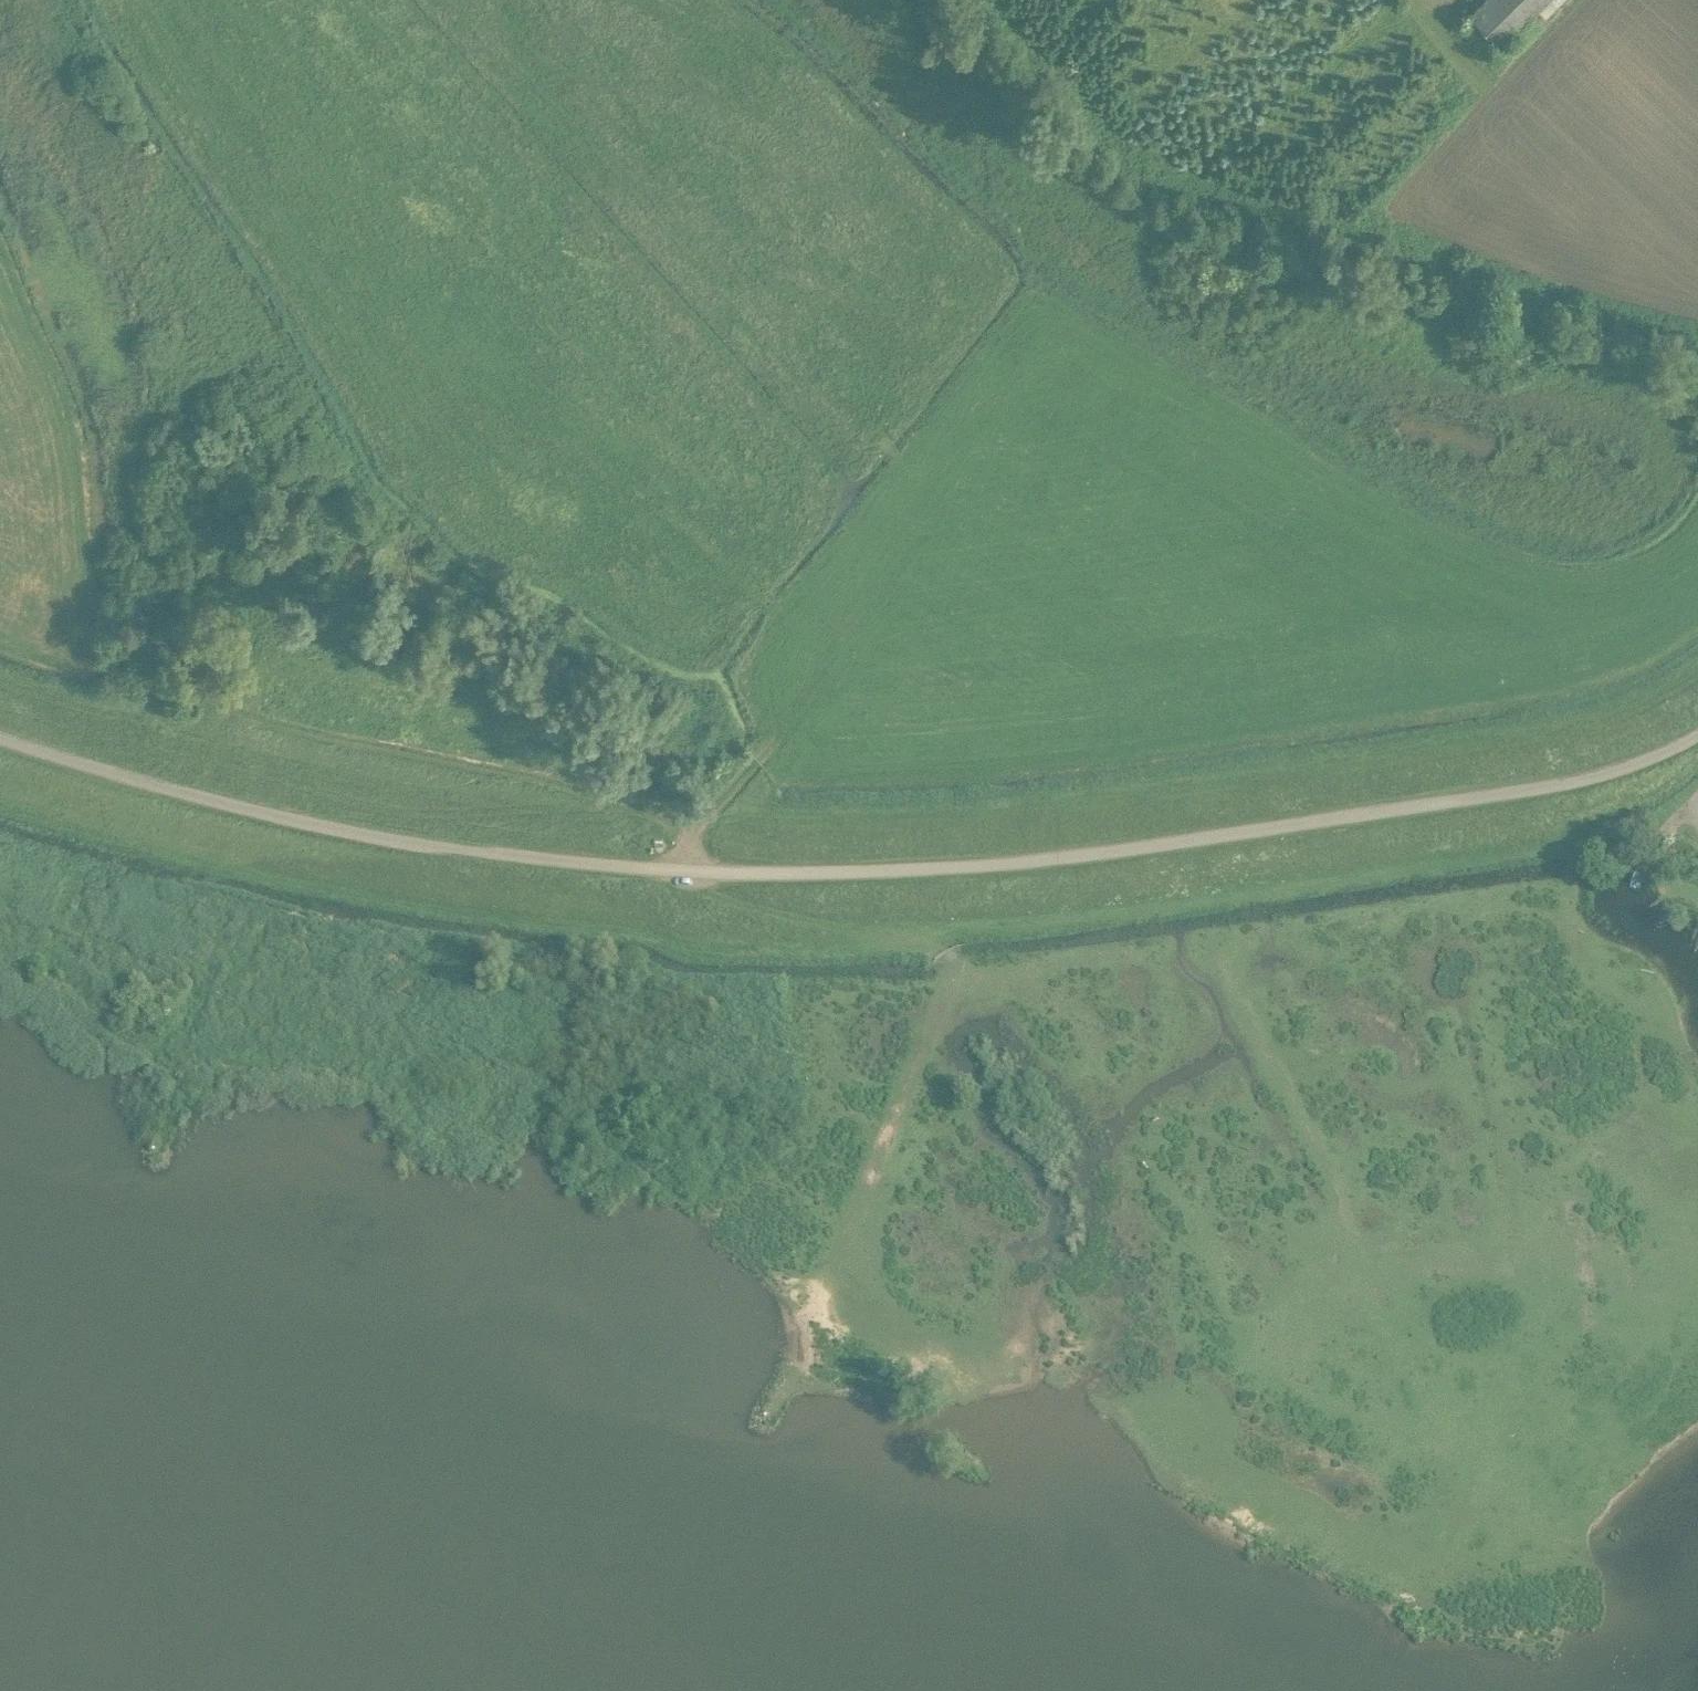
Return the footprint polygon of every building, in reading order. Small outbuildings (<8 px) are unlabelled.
[(1499,39),(1500,39),(1539,0),(1477,0),(1468,8),(1499,39)] [(1666,828),(1677,815),(1667,806),(1656,819),(1666,828)]
